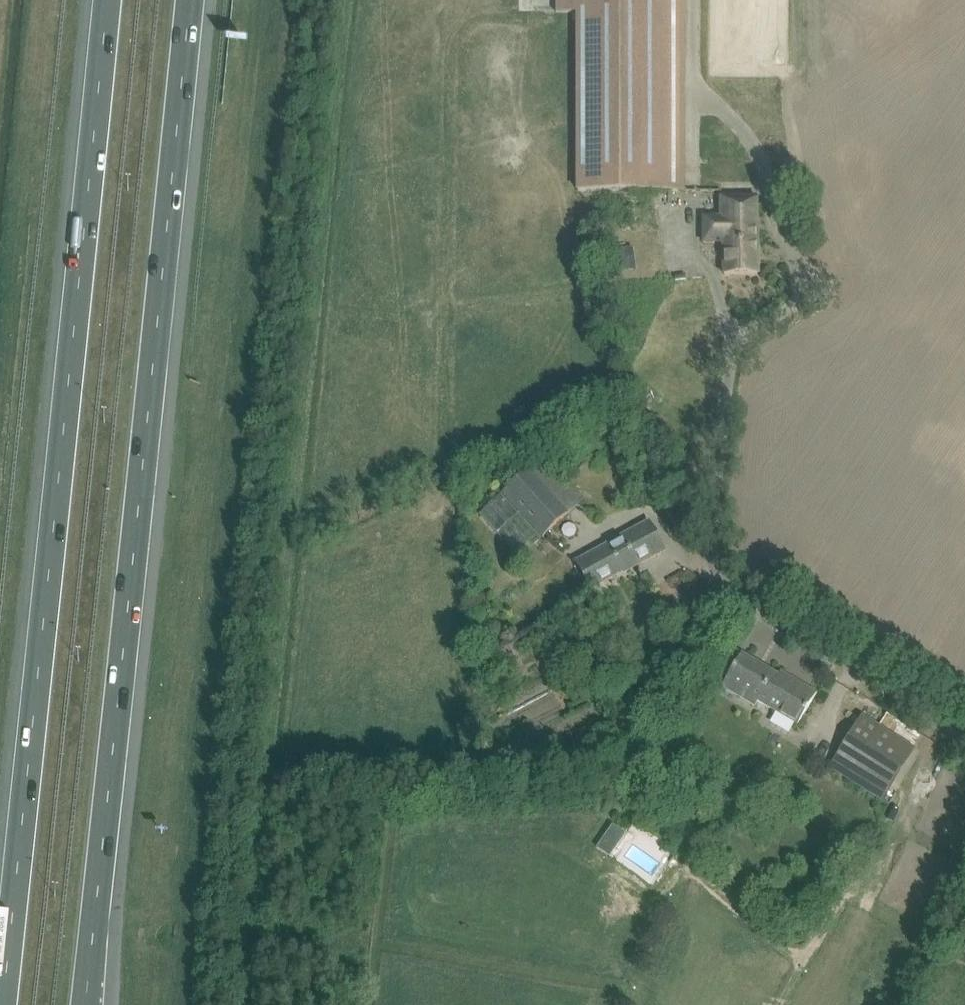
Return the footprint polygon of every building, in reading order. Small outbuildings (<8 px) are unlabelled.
[(684,0),(556,0),(556,8),(578,8),(578,191),(685,191),(684,0)] [(758,274),(756,197),(720,197),(721,217),(703,217),(704,243),(724,242),(724,275),(758,274)] [(550,537),(584,507),(543,462),(510,493),(550,537)] [(665,550),(649,522),(609,544),(610,545),(577,563),(590,588),(623,570),(624,572),(665,550)] [(778,675),(744,655),(725,688),(759,708),(762,703),(798,725),(817,693),(780,672),(778,675)] [(912,748),(861,716),(829,767),(880,798),(912,748)] [(617,836),(610,849),(621,854),(627,842),(617,836)]
